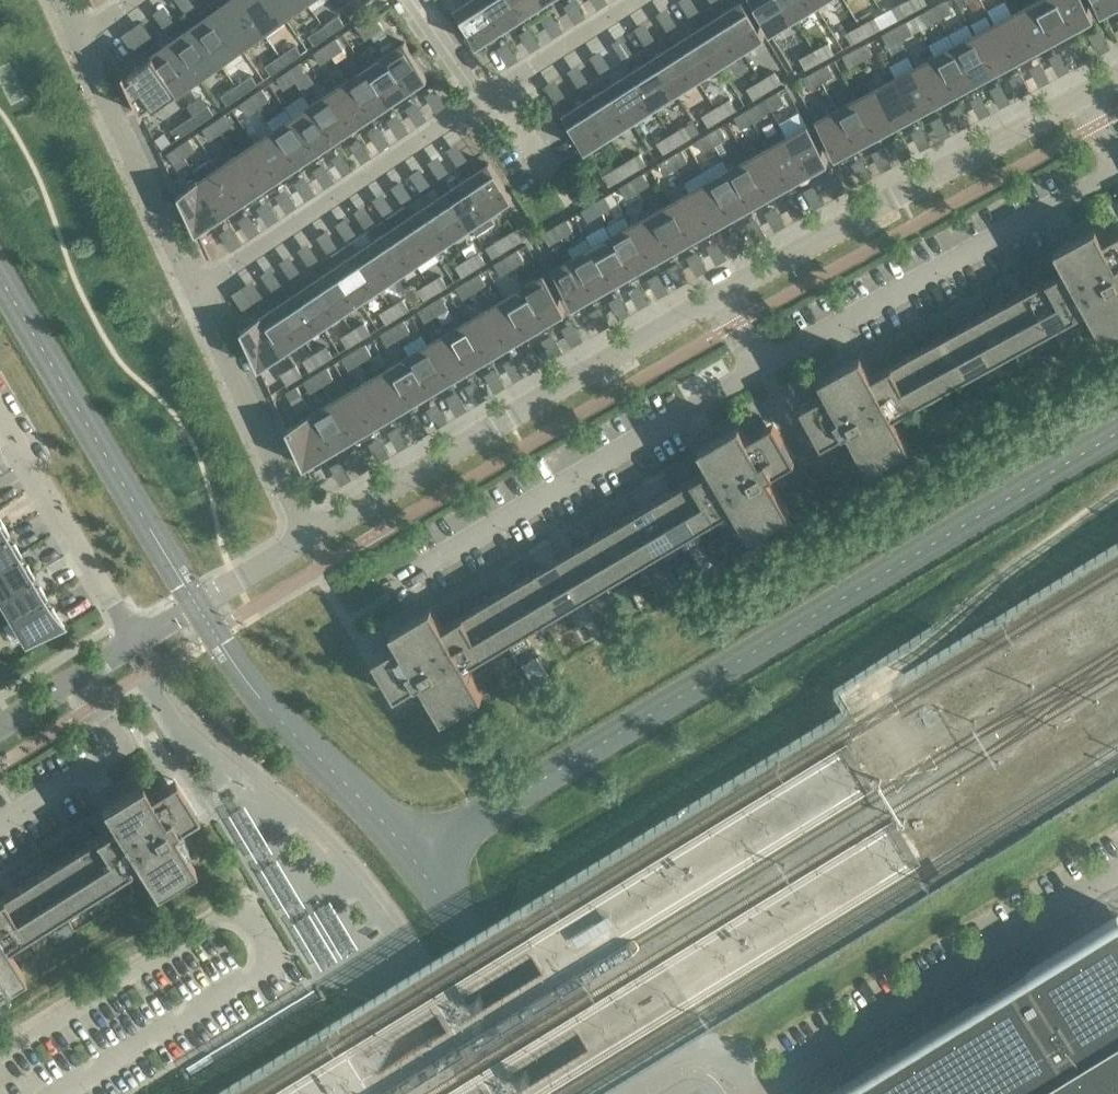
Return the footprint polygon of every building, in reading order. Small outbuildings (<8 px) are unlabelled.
[(241,0),(232,0),(216,11),(241,46),(263,30),(241,0)] [(273,0),(241,0),(263,30),(284,15),(273,0)] [(305,0),(273,0),(284,15),(305,0)] [(348,15),(366,3),(363,4),(360,0),(352,0),(342,7),(348,15)] [(482,0),(470,0),(455,9),(477,44),(500,30),(482,0)] [(513,0),(482,0),(500,30),(523,16),(513,0)] [(544,0),(513,0),(523,16),(545,1),(544,0)] [(783,0),(751,0),(770,32),(794,18),(783,0)] [(814,0),(783,0),(794,18),(816,4),(814,0)] [(913,11),(908,0),(893,8),(899,19),(913,11)] [(908,0),(913,11),(928,3),(926,0),(908,0)] [(1057,0),(1038,0),(1033,3),(1053,39),(1073,29),(1057,0)] [(1073,29),(1093,18),(1084,0),(1057,0),(1073,29)] [(1101,13),(1117,5),(1117,0),(1094,0),(1101,13)] [(742,1),(719,15),(742,50),(765,36),(742,1)] [(952,11),(946,1),(934,7),(940,18),(952,11)] [(1053,39),(1033,3),(1014,13),(1033,50),(1053,39)] [(940,18),(934,7),(922,14),(928,24),(940,18)] [(241,46),(216,11),(195,26),(219,61),(241,46)] [(1033,50),(1014,13),(994,24),(1014,61),(1033,50)] [(742,50),(719,15),(697,29),(719,65),(742,50)] [(338,16),(323,26),(330,35),(347,23),(347,22),(344,24),(338,16)] [(383,28),(376,18),(365,25),(372,35),(383,28)] [(876,18),(861,25),(867,36),(881,28),(876,18)] [(912,33),(906,22),(894,29),(900,39),(912,33)] [(1014,61),(994,24),(974,35),(994,71),(1014,61)] [(372,35),(365,25),(359,30),(366,39),(372,35)] [(867,36),(861,25),(847,33),(853,44),(867,36)] [(219,61),(195,26),(173,41),(198,76),(219,61)] [(330,35),(323,26),(308,36),(314,45),(312,46),(312,47),(330,35)] [(719,65),(697,29),(675,44),(697,79),(719,65)] [(900,39),(894,29),(882,35),(888,46),(900,39)] [(994,71),(974,35),(954,45),(974,82),(994,71)] [(343,48),(336,38),(325,46),(331,56),(343,48)] [(198,76),(173,41),(152,56),(176,91),(198,76)] [(404,42),(385,55),(408,90),(428,77),(404,42)] [(829,43),(815,50),(821,61),(835,53),(829,43)] [(697,79),(675,44),(653,58),(675,93),(697,79)] [(873,54),(867,44),(855,50),(861,61),(873,54)] [(295,45),(280,55),(286,64),(304,52),(301,53),(295,45)] [(974,82),(954,45),(935,56),(954,92),(974,82)] [(331,56),(325,46),(314,54),(320,64),(331,56)] [(821,61),(815,50),(801,58),(806,69),(821,61)] [(861,61),(855,50),(843,57),(849,67),(861,61)] [(286,64),(280,55),(265,66),(271,74),(269,76),(286,64)] [(408,90),(385,55),(366,68),(390,102),(408,90)] [(176,91),(152,56),(129,73),(129,74),(130,73),(132,76),(128,79),(127,79),(126,79),(142,115),(144,114),(142,111),(152,104),(153,106),(152,106),(153,107),(176,91)] [(954,92),(935,56),(915,67),(935,103),(954,92)] [(675,93),(653,58),(631,72),(653,107),(675,93)] [(306,73),(299,63),(288,71),(295,81),(306,73)] [(833,75),(828,65),(816,71),(821,82),(833,75)] [(935,103),(915,67),(895,77),(915,114),(935,103)] [(390,102),(366,68),(348,80),(371,115),(390,102)] [(295,81),(288,71),(277,79),(284,89),(295,81)] [(821,82),(816,71),(804,78),(809,88),(821,82)] [(653,107),(631,72),(609,86),(631,121),(653,107)] [(775,72),(762,81),(768,91),(782,83),(775,72)] [(251,75),(236,86),(242,94),(260,82),(257,84),(251,75)] [(915,114),(895,77),(876,88),(895,124),(915,114)] [(371,115),(348,80),(329,93),(353,127),(371,115)] [(768,91),(762,81),(748,89),(754,99),(768,91)] [(242,94),(236,86),(221,96),(227,104),(225,106),(242,94)] [(631,121),(609,86),(586,100),(609,135),(631,121)] [(895,124),(876,88),(856,98),(876,135),(895,124)] [(269,99),(262,89),(251,97),(258,107),(269,99)] [(353,127),(329,93),(311,105),(334,140),(353,127)] [(782,104),(776,94),(763,101),(770,111),(782,104)] [(258,107),(251,97),(240,104),(246,114),(258,107)] [(876,135),(856,98),(836,109),(856,146),(876,135)] [(609,135),(586,100),(563,115),(586,150),(609,135)] [(730,100),(716,108),(722,118),(736,110),(730,100)] [(208,105),(193,115),(199,124),(217,112),(214,113),(208,105)] [(334,140),(311,105),(292,118),(315,152),(334,140)] [(762,116),(756,106),(744,113),(750,123),(762,116)] [(722,118),(716,108),(702,116),(708,127),(722,118)] [(856,146),(836,109),(816,120),(836,157),(856,146)] [(750,123),(744,113),(732,120),(739,130),(750,123)] [(232,124),(225,114),(214,122),(221,132),(232,124)] [(199,124),(193,115),(172,130),(177,139),(175,140),(175,141),(199,124)] [(315,152),(292,118),(274,130),(297,165),(315,152)] [(221,132),(214,122),(203,130),(209,140),(221,132)] [(828,161),(807,125),(787,137),(807,173),(828,161)] [(685,127),(671,135),(677,145),(691,137),(685,127)] [(724,139),(718,129),(706,136),(712,146),(724,139)] [(297,165),(274,130),(255,143),(278,177),(297,165)] [(677,145),(671,135),(657,144),(663,154),(677,145)] [(712,146),(706,136),(694,143),(700,153),(712,146)] [(807,173),(787,137),(767,148),(788,184),(807,173)] [(196,149),(189,139),(177,147),(184,157),(196,149)] [(278,177),(255,143),(236,155),(260,190),(278,177)] [(187,162),(184,157),(177,147),(167,154),(177,169),(187,162)] [(788,184),(767,148),(748,159),(768,195),(788,184)] [(685,162),(679,152),(667,159),(673,169),(685,162)] [(640,154),(626,162),(632,172),(646,164),(640,154)] [(260,190),(236,155),(218,167),(241,202),(260,190)] [(218,167),(212,158),(193,171),(199,180),(222,214),(241,202),(218,167)] [(673,169),(667,159),(656,166),(662,176),(673,169)] [(768,195),(748,159),(729,170),(749,206),(768,195)] [(626,162),(624,163),(612,171),(618,181),(632,172),(626,162)] [(489,163),(466,178),(489,213),(512,198),(489,163)] [(749,206),(729,170),(709,181),(730,217),(749,206)] [(647,185),(641,175),(629,182),(635,192),(647,185)] [(495,222),(489,213),(466,178),(447,191),(471,225),(477,234),(495,222)] [(222,214),(199,180),(179,194),(196,232),(222,214)] [(730,217),(709,181),(690,192),(710,228),(730,217)] [(635,192),(629,182),(617,189),(623,199),(635,192)] [(471,225),(447,191),(429,203),(452,238),(471,225)] [(710,228),(690,192),(670,203),(690,239),(710,228)] [(611,207),(605,196),(593,204),(599,214),(611,207)] [(452,238),(429,203),(410,216),(434,250),(452,238)] [(690,239),(670,203),(651,214),(671,250),(690,239)] [(599,214),(593,204),(581,211),(587,221),(599,214)] [(671,250),(651,214),(631,225),(652,261),(671,250)] [(434,250),(410,216),(392,228),(415,263),(434,250)] [(573,230),(566,220),(555,227),(561,237),(573,230)] [(652,261),(631,225),(612,236),(632,272),(652,261)] [(1103,239),(1095,225),(1055,248),(1067,269),(1048,280),(1069,317),(1087,307),(1104,336),(1117,328),(1117,231),(1103,239)] [(561,237),(555,227),(543,234),(549,244),(561,237)] [(415,263),(392,228),(373,241),(396,275),(415,263)] [(518,228),(504,236),(510,246),(524,238),(518,228)] [(510,246),(504,236),(492,243),(498,254),(510,246)] [(632,272),(612,236),(592,247),(613,283),(632,272)] [(396,275),(373,241),(355,253),(378,288),(396,275)] [(613,283),(592,247),(573,258),(593,294),(613,283)] [(523,260),(517,250),(505,257),(511,267),(523,260)] [(478,252),(466,259),(472,269),(484,262),(478,252)] [(378,288),(355,253),(336,266),(359,300),(378,288)] [(511,267),(505,257),(493,264),(500,274),(511,267)] [(593,294),(573,258),(552,270),(573,306),(593,294)] [(472,269),(466,259),(454,266),(461,276),(472,269)] [(359,300),(336,266),(317,278),(341,313),(359,300)] [(485,283),(479,273),(467,280),(474,290),(485,283)] [(544,274),(524,287),(545,322),(565,310),(544,274)] [(439,276),(428,283),(434,293),(446,286),(439,276)] [(341,313),(317,278),(299,291),(322,325),(341,313)] [(474,290),(467,280),(456,287),(462,297),(474,290)] [(1069,317),(1048,280),(1028,290),(1049,328),(1069,317)] [(434,293),(428,283),(416,290),(422,300),(434,293)] [(545,322),(524,287),(505,298),(526,334),(545,322)] [(1049,328),(1028,290),(1009,301),(1029,339),(1049,328)] [(322,325),(299,291),(280,303),(303,338),(322,325)] [(447,307),(441,297),(429,304),(435,314),(447,307)] [(526,334),(505,298),(485,309),(507,345),(526,334)] [(401,299),(390,306),(396,316),(407,309),(401,299)] [(1029,339),(1009,301),(989,312),(1010,350),(1029,339)] [(303,338),(280,303),(262,315),(285,350),(303,338)] [(435,314),(429,304),(417,311),(423,321),(435,314)] [(396,316),(390,306),(378,313),(384,323),(396,316)] [(507,345),(485,309),(466,321),(488,357),(507,345)] [(1010,350),(989,312),(969,323),(990,360),(1010,350)] [(285,350),(262,315),(241,329),(259,367),(285,350)] [(409,330),(403,320),(391,327),(397,337),(409,330)] [(488,357),(466,321),(447,332),(468,368),(488,357)] [(363,323),(351,330),(357,340),(369,333),(363,323)] [(990,360),(969,323),(950,334),(970,371),(990,360)] [(397,337),(391,327),(379,334),(385,344),(397,337)] [(357,340),(351,330),(339,337),(345,347),(357,340)] [(468,368),(447,332),(428,344),(449,379),(468,368)] [(970,371),(950,334),(930,344),(951,382),(970,371)] [(370,354),(364,344),(352,351),(358,361),(370,354)] [(449,379),(428,344),(409,355),(430,391),(449,379)] [(951,382),(930,344),(910,355),(931,393),(951,382)] [(324,346),(313,353),(319,363),(331,356),(324,346)] [(358,361),(352,351),(341,358),(347,368),(358,361)] [(319,363),(313,353),(301,360),(307,370),(319,363)] [(430,391),(409,355),(389,367),(411,402),(430,391)] [(819,377),(824,386),(825,385),(828,390),(827,391),(801,406),(821,444),(843,432),(843,431),(848,428),(853,437),(853,438),(868,466),(909,443),(893,414),(912,404),(891,366),(872,376),(860,355),(819,377)] [(931,393),(910,355),(891,366),(912,404),(931,393)] [(279,374),(285,384),(300,375),(294,365),(279,374)] [(332,377),(326,367),(314,374),(320,384),(332,377)] [(411,402),(389,367),(370,378),(391,414),(411,402)] [(320,384),(314,374),(302,381),(309,391),(320,384)] [(391,414),(370,378),(351,390),(372,425),(391,414)] [(306,403),(295,386),(285,392),(295,409),(306,403)] [(372,425),(351,390),(332,401),(353,437),(372,425)] [(353,437),(332,401),(313,413),(334,448),(353,437)] [(334,448),(313,413),(287,428),(304,466),(334,448)] [(747,436),(744,431),(739,423),(699,447),(712,468),(693,479),(715,516),(734,505),(751,534),(791,510),(769,473),(795,458),(773,421),(747,436)] [(715,516),(693,479),(674,490),(696,527),(715,516)] [(696,527),(674,490),(655,501),(677,538),(696,527)] [(677,538),(655,501),(636,513),(658,550),(677,538)] [(658,550),(636,513),(616,524),(638,561),(658,550)] [(638,561),(616,524),(597,536),(619,573),(638,561)] [(7,531),(0,535),(0,564),(20,552),(7,531)] [(619,573),(597,536),(578,547),(600,584),(619,573)] [(600,584),(578,547),(558,559),(580,596),(600,584)] [(20,552),(0,564),(0,593),(33,574),(20,552)] [(580,596),(558,559),(539,570),(561,607),(580,596)] [(561,607),(539,570),(520,581),(542,618),(561,607)] [(33,574),(0,593),(0,600),(10,617),(45,595),(33,574)] [(542,618),(520,581),(501,593),(523,630),(542,618)] [(523,630),(501,593),(482,604),(504,641),(523,630)] [(59,619),(45,595),(10,617),(23,640),(40,630),(42,633),(63,623),(60,618),(59,619)] [(504,641),(482,604),(462,615),(484,653),(504,641)] [(391,629),(396,637),(397,637),(400,643),(373,658),(396,695),(417,683),(416,682),(421,679),(438,708),(443,716),(483,692),(466,663),(484,653),(462,615),(444,626),(431,605),(391,629)] [(174,778),(148,794),(140,781),(101,806),(114,826),(95,838),(118,874),(137,863),(150,884),(154,891),(194,867),(171,830),(197,814),(174,778)] [(118,874),(95,838),(77,850),(100,886),(118,874)] [(100,886),(77,850),(57,862),(80,898),(100,886)] [(80,898),(57,862),(38,874),(61,910),(80,898)] [(61,910),(38,874),(19,886),(42,922),(61,910)] [(42,922),(19,886),(1,898),(24,934),(42,922)] [(23,974),(17,964),(5,945),(24,934),(1,898),(0,898),(0,989),(23,974)] [(817,1093),(1083,1093),(1117,1073),(1117,909),(817,1093)] [(629,1067),(697,1025),(659,965),(638,978),(617,945),(548,988),(552,995),(553,997),(558,1003),(562,1008),(565,1013),(567,1015),(571,1019),(575,1024),(579,1028),(586,1036),(589,1038),(595,1044),(599,1046),(606,1052),(611,1055),(617,1060),(619,1061),(629,1067)] [(1083,1093),(1117,1093),(1117,1073),(1083,1093)]
